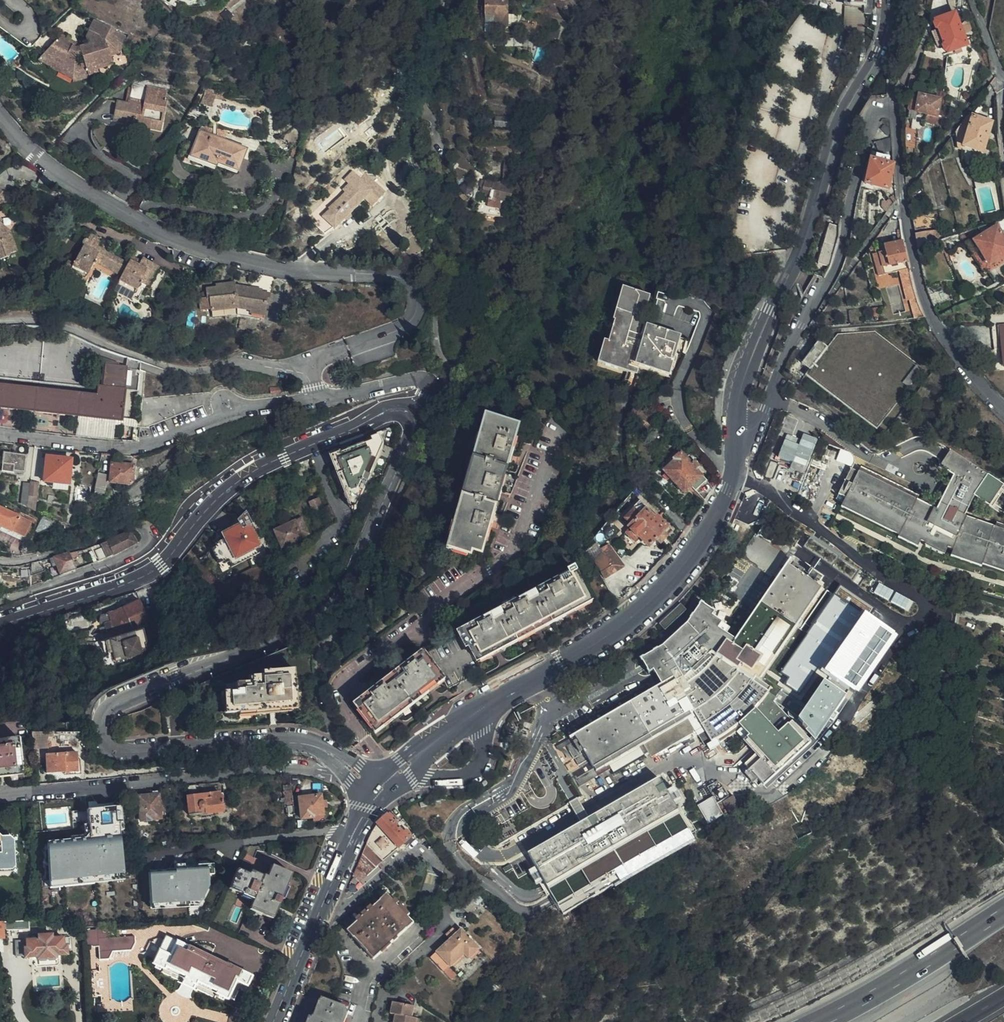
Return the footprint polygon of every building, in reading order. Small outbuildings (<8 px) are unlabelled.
[(536,37),(539,27),(530,25),(522,23),(524,16),(510,16),(510,0),(486,0),(487,26),(496,26),(496,30),(520,29),(520,33),(536,37)] [(851,6),(857,7),(855,28),(863,29),(864,14),(872,14),(873,0),(851,0),(851,6)] [(938,30),(931,33),(937,48),(944,45),(947,52),(967,45),(962,31),(955,14),(936,22),(938,30)] [(522,23),(530,25),(531,21),(527,21),(528,17),(524,15),(524,16),(522,23)] [(55,41),(43,55),(60,65),(59,69),(72,76),(72,81),(72,84),(88,79),(88,77),(96,74),(95,68),(111,63),(108,53),(116,50),(119,43),(124,45),(127,37),(95,21),(86,38),(89,46),(75,49),(66,44),(69,40),(61,36),(58,42),(55,41)] [(862,39),(863,29),(855,28),(855,38),(862,39)] [(60,65),(43,55),(38,61),(50,68),(49,70),(72,81),(72,76),(59,69),(60,65)] [(118,102),(116,109),(113,119),(135,125),(136,118),(148,121),(146,127),(157,131),(165,101),(163,100),(165,93),(147,88),(144,102),(128,98),(126,104),(118,102)] [(909,101),(907,110),(924,114),(922,122),(937,125),(939,117),(941,117),(944,101),(919,97),(918,99),(909,97),(909,98),(907,93),(892,98),(896,101),(898,105),(909,101)] [(355,119),(361,126),(369,120),(363,113),(362,114),(358,109),(355,112),(358,117),(355,119)] [(966,116),(955,131),(955,132),(960,145),(963,146),(970,123),(972,117),(966,116)] [(991,123),(972,117),(970,123),(963,146),(982,152),(991,123)] [(136,118),(135,125),(146,127),(148,121),(136,118)] [(240,169),(248,147),(212,135),(211,137),(198,133),(190,155),(219,165),(221,162),(240,169)] [(888,189),(893,165),(888,164),(889,158),(877,155),(875,161),(871,161),(866,184),(888,189)] [(369,188),(374,184),(366,176),(361,181),(369,188)] [(509,205),(513,186),(494,182),(489,201),(509,205)] [(10,198),(0,190),(0,210),(10,198)] [(826,217),(834,216),(833,214),(832,201),(826,201),(826,217)] [(323,218),(315,225),(324,234),(333,228),(323,218)] [(817,263),(829,266),(838,236),(838,226),(830,223),(817,263)] [(9,258),(8,255),(16,253),(9,232),(0,224),(0,261),(9,258)] [(1003,254),(1003,240),(997,228),(976,241),(989,263),(1003,254)] [(916,246),(939,239),(938,230),(914,233),(916,246)] [(150,270),(153,272),(157,265),(144,258),(140,265),(131,260),(129,263),(98,248),(102,240),(93,236),(87,247),(83,245),(72,264),(88,273),(94,262),(122,276),(122,277),(120,283),(138,293),(149,272),(150,270)] [(907,266),(902,241),(883,245),(884,249),(872,252),(878,273),(899,268),(907,266)] [(907,266),(899,268),(909,306),(912,305),(919,303),(913,286),(907,266)] [(268,307),(269,295),(255,292),(255,289),(234,285),(234,282),(222,284),(222,286),(205,288),(205,298),(208,298),(210,318),(237,316),(263,321),(265,307),(268,307)] [(928,295),(933,305),(944,300),(938,288),(928,293),(928,295)] [(671,376),(682,336),(651,327),(650,333),(641,331),(650,297),(624,290),(621,304),(626,306),(624,314),(621,313),(618,323),(621,324),(619,332),(616,331),(612,345),(609,344),(603,366),(622,371),(623,368),(638,372),(639,368),(671,376)] [(912,305),(915,318),(925,317),(919,303),(912,305)] [(875,429),(922,367),(874,330),(837,334),(827,347),(819,341),(801,364),(809,370),(804,376),(875,429)] [(126,367),(117,365),(117,364),(88,352),(85,359),(102,367),(100,387),(97,387),(96,396),(0,384),(0,408),(120,422),(126,367)] [(419,354),(419,362),(427,362),(427,354),(419,354)] [(484,561),(518,425),(485,417),(452,553),(484,561)] [(338,452),(336,447),(327,451),(328,452),(354,515),(356,515),(383,444),(380,434),(372,437),(372,439),(338,452)] [(986,506),(1002,483),(950,450),(940,466),(953,474),(948,486),(944,496),(938,509),(919,499),(863,471),(856,467),(838,501),(845,504),(901,534),(900,536),(920,546),(919,549),(924,552),(925,549),(945,558),(946,555),(951,558),(951,560),(983,569),(984,566),(1003,572),(1003,536),(993,533),(963,524),(972,497),(986,506)] [(704,480),(694,471),(698,467),(693,462),(691,464),(678,453),(672,460),(673,461),(662,473),(684,494),(688,489),(692,493),(704,480)] [(21,473),(23,456),(3,454),(0,472),(11,473),(12,471),(21,473)] [(66,485),(69,460),(45,457),(42,482),(66,485)] [(130,482),(131,466),(110,464),(108,482),(109,483),(126,484),(130,482)] [(863,471),(919,499),(922,494),(865,465),(863,471)] [(92,494),(101,496),(105,477),(96,475),(92,494)] [(37,483),(29,482),(29,484),(26,508),(34,512),(37,483)] [(26,508),(29,484),(21,483),(18,504),(26,508)] [(944,496),(948,486),(941,483),(937,493),(944,496)] [(986,506),(999,514),(1003,506),(1003,485),(1002,483),(986,506)] [(92,494),(91,500),(99,502),(100,502),(101,496),(92,494)] [(322,507),(318,497),(308,502),(312,512),(322,507)] [(759,516),(763,504),(758,502),(753,514),(759,516)] [(901,534),(845,504),(842,510),(899,540),(896,544),(916,554),(919,549),(920,546),(900,536),(901,534)] [(0,509),(0,528),(22,538),(29,522),(0,509)] [(648,547),(666,528),(655,518),(653,520),(645,512),(628,529),(648,547)] [(257,554),(254,549),(257,547),(254,541),(256,539),(242,513),(209,550),(217,565),(222,562),(224,565),(227,563),(229,569),(257,554)] [(293,522),(301,538),(306,536),(299,519),(293,522)] [(293,522),(272,531),(280,548),(282,547),(284,549),(299,542),(298,539),(301,538),(293,522)] [(993,533),(1003,536),(1003,530),(995,527),(993,533)] [(770,547),(777,537),(764,528),(755,539),(760,543),(762,541),(770,547)] [(128,533),(89,548),(95,563),(110,556),(134,545),(128,533)] [(925,549),(924,552),(923,555),(942,565),(945,558),(925,549)] [(598,553),(587,560),(598,575),(608,568),(598,553)] [(76,570),(68,554),(52,557),(59,576),(76,570)] [(951,560),(949,565),(982,574),(983,572),(1003,577),(1003,572),(984,566),(983,569),(951,560)] [(572,773),(580,787),(611,769),(608,765),(639,748),(643,745),(646,743),(654,756),(690,735),(685,726),(689,723),(694,732),(703,747),(715,740),(717,744),(734,732),(754,755),(743,765),(761,785),(809,743),(773,702),(774,701),(788,717),(802,724),(814,738),(827,720),(833,724),(838,716),(834,714),(846,697),(825,682),(843,657),(841,656),(846,649),(847,650),(870,618),(841,598),(821,626),(815,622),(807,634),(795,626),(827,579),(814,570),(813,571),(809,569),(811,565),(806,562),(800,570),(789,562),(733,641),(716,629),(719,624),(710,618),(713,613),(699,603),(685,624),(660,646),(639,659),(647,672),(650,670),(658,685),(567,738),(569,743),(565,745),(574,759),(575,759),(580,768),(572,773)] [(814,570),(827,579),(829,577),(816,567),(814,570)] [(476,662),(590,601),(573,570),(567,573),(569,577),(459,635),(465,647),(468,646),(476,662)] [(731,593),(738,584),(730,578),(721,592),(725,595),(728,591),(731,593)] [(892,600),(909,610),(913,602),(896,592),(892,600)] [(143,612),(139,602),(105,616),(108,624),(104,626),(107,633),(124,628),(122,625),(130,621),(129,619),(143,612)] [(147,620),(143,612),(129,619),(130,621),(122,625),(124,628),(147,620)] [(726,629),(719,624),(716,629),(723,634),(726,629)] [(147,644),(143,631),(109,640),(115,663),(148,654),(145,644),(147,644)] [(375,731),(442,679),(423,655),(356,707),(375,731)] [(298,709),(296,673),(262,675),(263,677),(251,678),(251,683),(237,684),(237,690),(224,691),(225,713),(298,709)] [(685,726),(690,735),(694,732),(689,723),(685,726)] [(60,746),(76,745),(75,731),(55,733),(55,737),(52,737),(53,744),(60,744),(60,746)] [(46,735),(31,737),(33,751),(48,749),(46,735)] [(17,737),(0,739),(0,774),(22,771),(17,737)] [(643,745),(651,759),(654,756),(646,743),(643,745)] [(611,769),(613,773),(643,755),(639,748),(608,765),(611,769)] [(80,774),(78,752),(46,755),(48,778),(80,774)] [(576,800),(584,795),(569,772),(483,824),(497,847),(570,804),(576,800)] [(581,823),(527,854),(535,868),(543,881),(556,905),(687,829),(674,805),(666,792),(658,778),(587,819),(581,823)] [(682,785),(686,793),(691,790),(686,782),(682,785)] [(294,814),(290,786),(283,788),(286,815),(294,814)] [(666,792),(674,805),(681,801),(673,788),(666,792)] [(161,818),(158,789),(151,790),(151,795),(138,797),(140,820),(161,818)] [(223,811),(221,793),(187,797),(189,815),(223,811)] [(322,815),(320,796),(299,798),(301,820),(313,819),(313,816),(322,815)] [(733,796),(720,803),(729,820),(742,812),(733,796)] [(83,813),(83,797),(71,799),(72,813),(83,813)] [(712,797),(696,807),(707,825),(723,816),(712,797)] [(576,800),(570,804),(576,815),(581,823),(587,819),(583,811),(576,800)] [(356,868),(365,875),(411,837),(404,829),(402,831),(395,825),(385,815),(377,824),(359,859),(356,868)] [(63,862),(66,862),(100,859),(97,820),(62,823),(62,833),(46,835),(48,864),(58,863),(63,862)] [(401,820),(395,825),(402,831),(404,829),(411,837),(414,834),(412,831),(401,820)] [(556,905),(562,915),(693,839),(687,829),(556,905)] [(15,840),(2,840),(2,835),(0,834),(0,867),(3,864),(17,863),(15,840)] [(291,874),(245,853),(230,887),(254,898),(250,907),(272,917),(291,874)] [(17,863),(3,864),(0,867),(0,873),(17,872),(17,863)] [(502,869),(505,873),(512,869),(510,865),(502,869)] [(175,868),(151,870),(152,878),(152,881),(154,894),(164,893),(164,897),(178,896),(176,885),(176,878),(175,868)] [(543,881),(535,868),(528,872),(535,885),(543,881)] [(345,931),(371,961),(412,924),(386,895),(345,931)] [(0,922),(0,939),(4,939),(4,931),(28,930),(27,921),(0,922)] [(448,936),(456,929),(451,923),(443,930),(448,936)] [(460,925),(456,929),(448,936),(431,954),(451,977),(458,971),(450,962),(460,954),(467,961),(481,947),(460,925)] [(85,932),(86,949),(98,948),(99,960),(109,960),(111,952),(118,951),(129,950),(136,945),(135,939),(108,941),(108,936),(103,936),(103,932),(85,932)] [(68,954),(67,944),(64,944),(64,937),(53,938),(53,934),(39,935),(38,939),(15,940),(16,954),(26,954),(26,956),(35,956),(37,956),(38,958),(58,957),(59,955),(68,954)] [(151,966),(186,982),(199,988),(198,989),(212,996),(214,996),(215,994),(227,1000),(236,982),(246,987),(250,976),(229,966),(228,967),(193,952),(163,938),(162,942),(152,962),(151,966)] [(152,962),(162,942),(157,940),(149,942),(145,952),(149,960),(152,962)] [(349,1012),(318,1000),(310,1021),(344,1021),(349,1012)] [(420,1020),(415,1019),(417,1008),(396,1002),(393,1013),(398,1015),(396,1021),(419,1021),(420,1020)]
